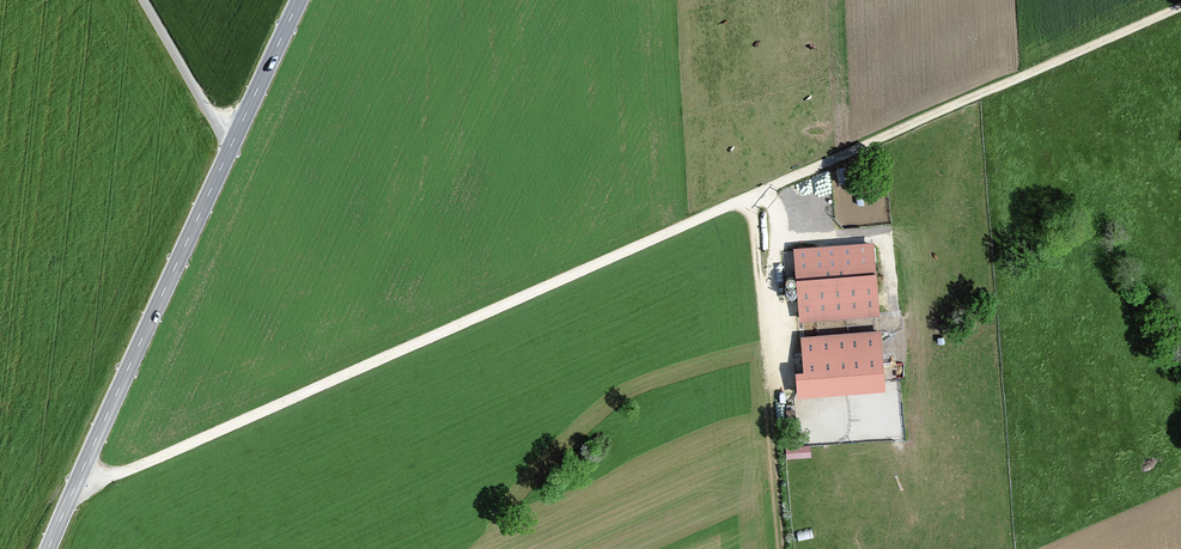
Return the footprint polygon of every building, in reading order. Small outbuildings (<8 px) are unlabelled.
[(873,274),(799,280),(801,315),(876,308),(873,274)] [(806,372),(881,366),(878,332),(803,338),(806,372)]
